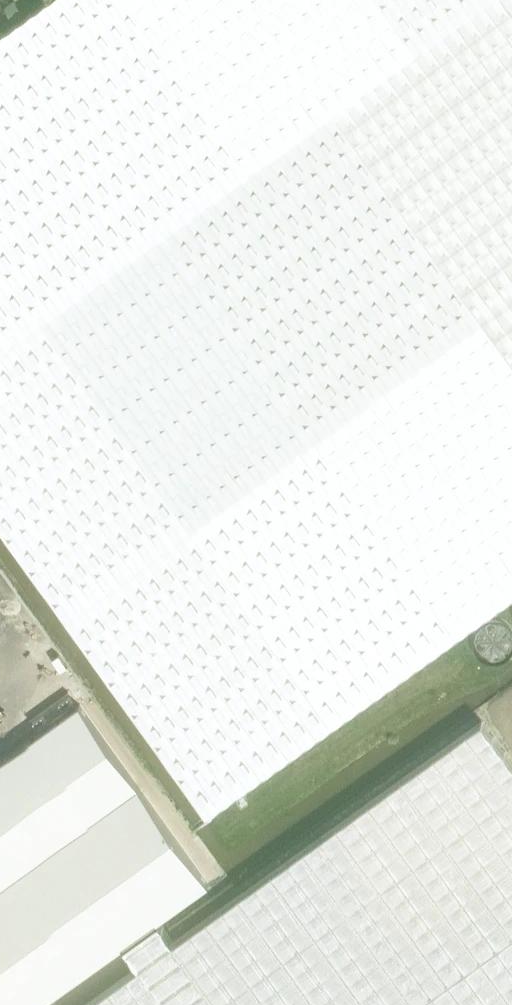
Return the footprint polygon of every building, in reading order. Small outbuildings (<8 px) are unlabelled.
[(208,815),(452,641),(457,637),(511,598),(511,0),(46,0),(16,21),(12,24),(0,33),(0,523),(208,815)] [(158,920),(124,945),(139,966),(85,1004),(511,1004),(511,762),(482,720),(173,942),(158,920)]
